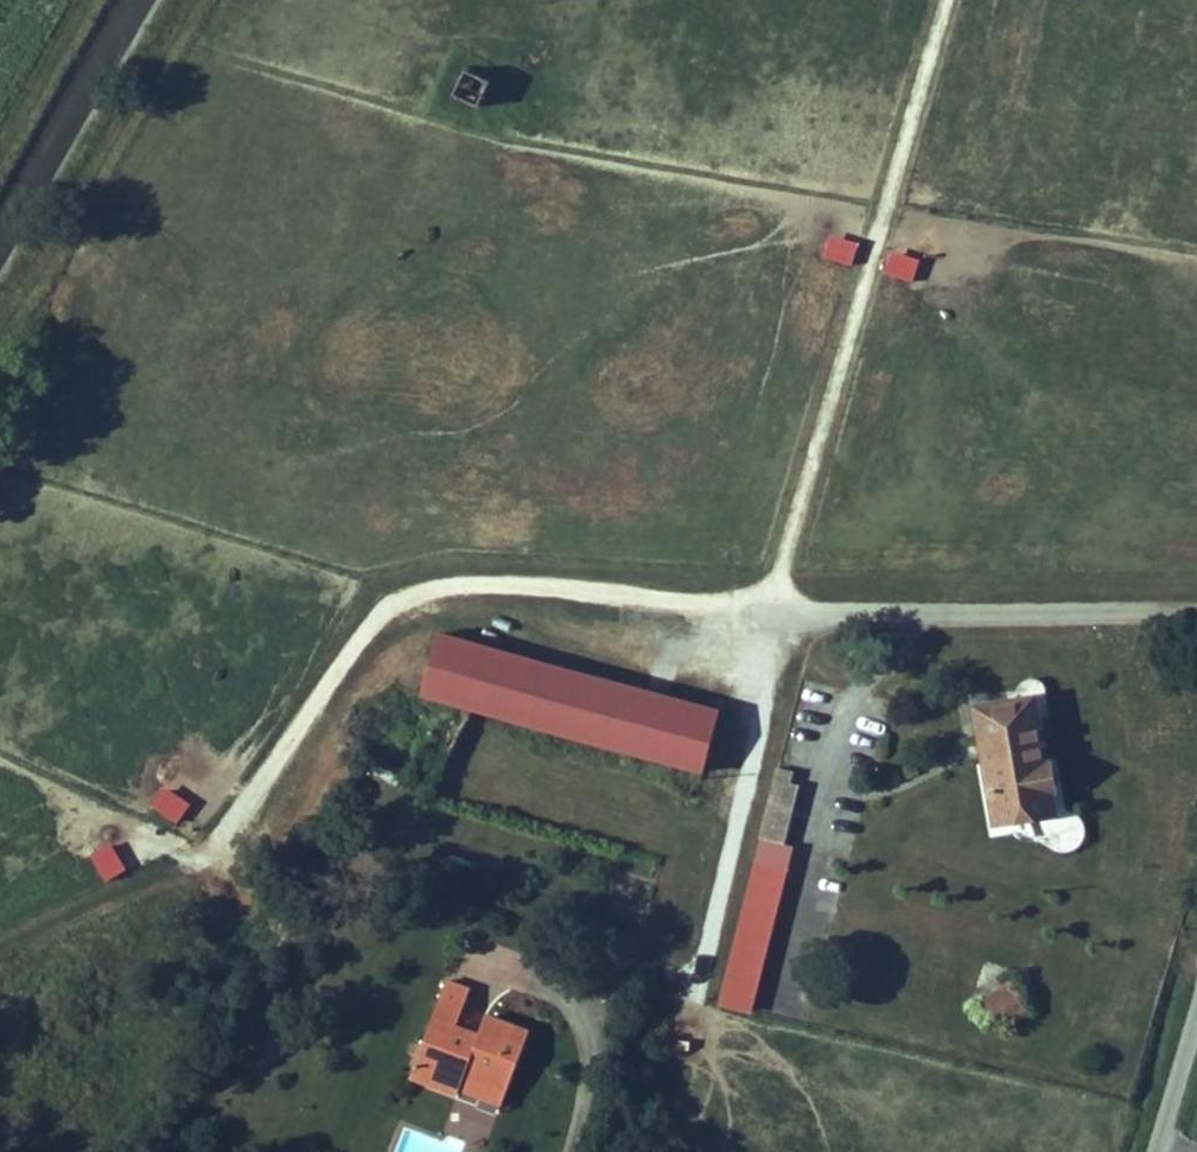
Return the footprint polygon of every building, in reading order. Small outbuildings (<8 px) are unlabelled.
[(467,83),(457,113),(488,123),(498,93),(467,83)] [(852,270),(861,244),(831,234),(822,260),(852,270)] [(891,250),(882,275),(913,285),(921,260),(891,250)] [(436,650),(413,642),(354,752),(425,789),(468,708),(706,771),(724,708),(441,635),(436,650)] [(1006,825),(1060,814),(1055,792),(1063,790),(1058,766),(1057,757),(1051,758),(1039,695),(983,705),(1006,825)] [(784,767),(781,782),(800,787),(803,772),(784,767)] [(166,786),(150,807),(177,828),(193,807),(166,786)] [(110,843),(88,857),(106,884),(128,870),(110,843)] [(1015,984),(968,1002),(980,1034),(1027,1016),(1015,984)] [(434,1001),(405,1074),(456,1094),(458,1089),(465,1071),(505,1086),(527,1029),(486,1014),(478,1033),(455,1024),(460,1010),(434,1001)] [(465,1071),(458,1089),(498,1104),(505,1086),(465,1071)]
